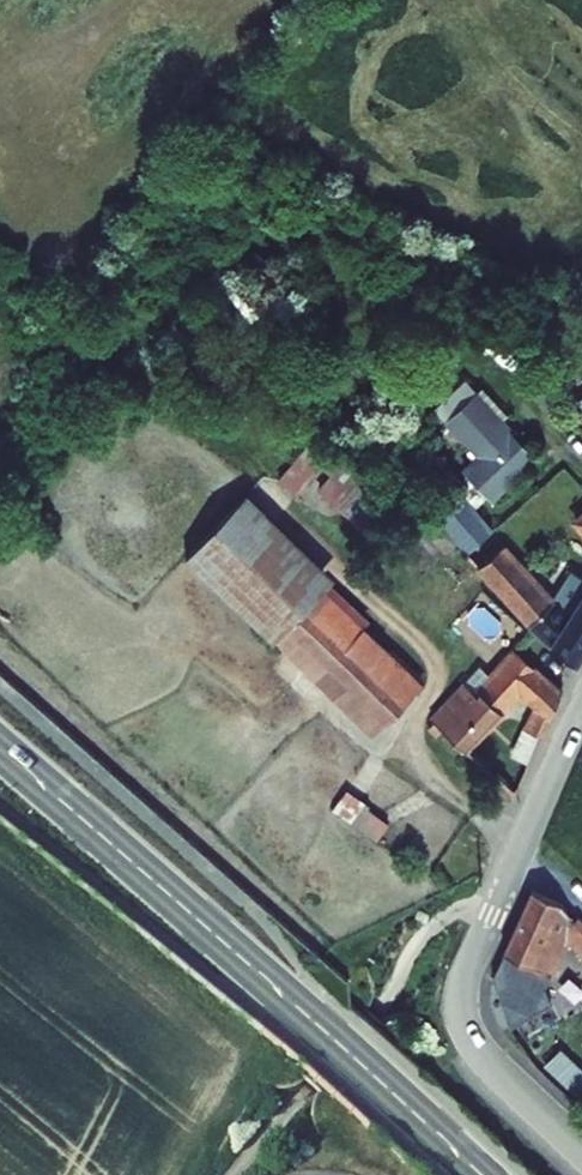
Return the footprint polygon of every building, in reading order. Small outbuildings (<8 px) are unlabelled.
[(522,460),(467,405),(441,431),(476,465),(459,482),(461,484),(478,501),(481,503),(522,460)] [(309,445),(280,480),(294,492),(324,457),(309,445)] [(337,454),(325,469),(332,475),(338,467),(344,460),(337,454)] [(319,489),(374,538),(394,516),(338,467),(332,475),(319,489)] [(461,484),(449,497),(466,513),(478,501),(461,484)] [(334,578),(246,494),(186,557),(274,641),(288,627),(387,721),(411,697),(311,602),(334,578)] [(430,533),(473,575),(494,554),(498,549),(455,507),(430,533)] [(577,569),(546,604),(494,554),(473,575),(530,630),(573,668),(581,656),(581,574),(577,569)] [(481,667),(432,719),(513,794),(563,690),(515,650),(490,676),(481,667)] [(378,839),(389,822),(343,794),(333,811),(378,839)] [(532,890),(494,978),(523,1022),(560,990),(548,977),(569,934),(581,949),(581,922),(578,917),(574,920),(561,903),(532,890)] [(571,1025),(548,1039),(577,1081),(581,1078),(581,1041),(571,1025)]
